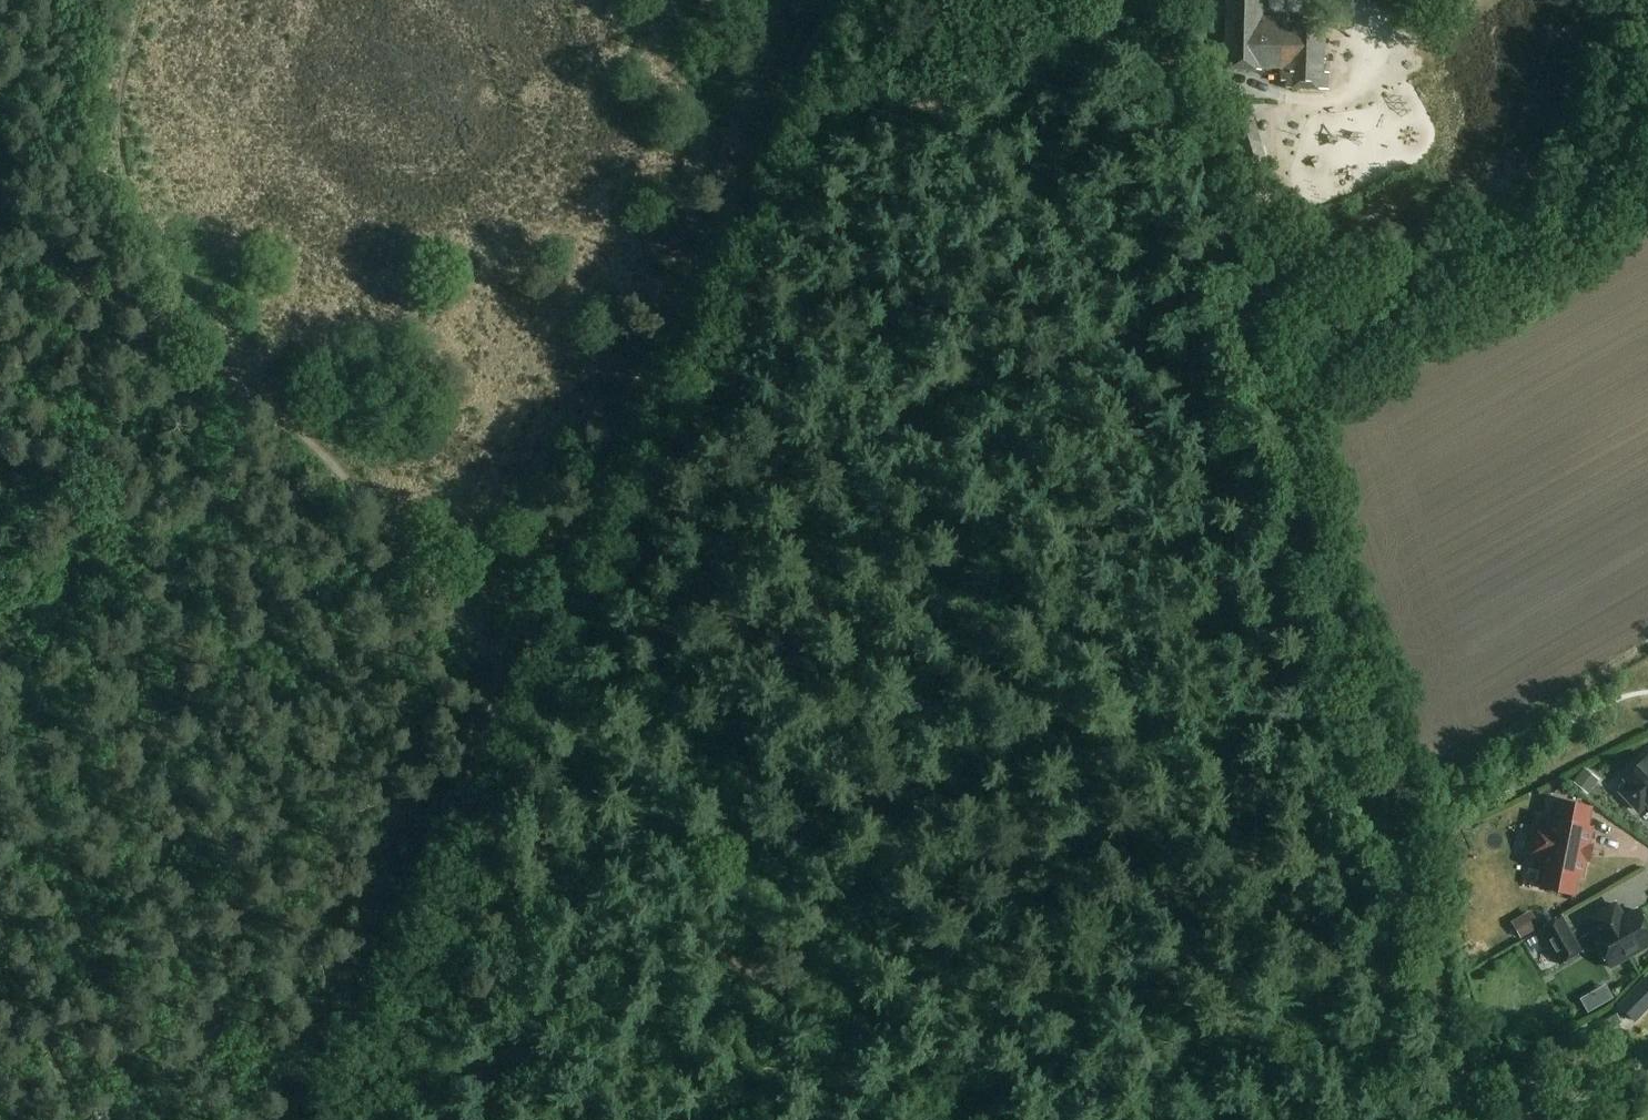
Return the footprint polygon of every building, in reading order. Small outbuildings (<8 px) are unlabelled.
[(1226,68),(1261,69),(1261,67),(1282,68),(1282,81),(1287,81),(1287,88),(1328,90),(1329,73),(1323,73),(1324,60),(1325,60),(1327,25),(1290,24),(1290,18),(1263,17),(1264,0),(1228,0),(1226,68)] [(1267,159),(1253,108),(1230,115),(1244,165),(1267,159)] [(1626,779),(1630,784),(1622,792),(1640,812),(1647,804),(1647,758),(1626,779)] [(1585,767),(1575,781),(1583,787),(1594,773),(1585,767)] [(1591,808),(1559,802),(1555,821),(1551,820),(1549,831),(1536,829),(1531,855),(1544,857),(1541,869),(1546,869),(1542,889),(1574,895),(1578,876),(1582,877),(1592,828),(1587,827),(1591,808)] [(1616,904),(1589,920),(1597,934),(1593,936),(1611,967),(1647,946),(1647,928),(1638,910),(1624,918),(1616,904)] [(1510,926),(1522,944),(1539,933),(1527,915),(1510,926)] [(1581,952),(1562,917),(1540,930),(1560,964),(1581,952)] [(1647,976),(1619,1005),(1636,1022),(1647,1009),(1647,977),(1647,976)]
